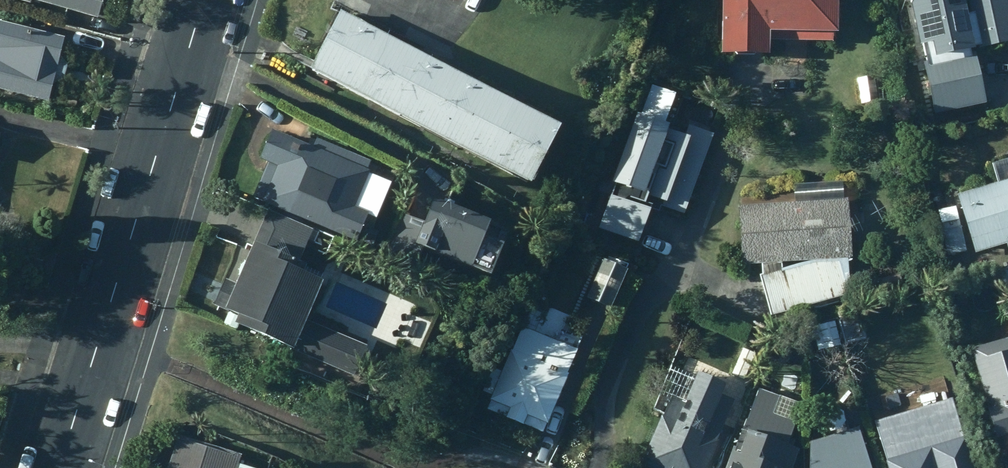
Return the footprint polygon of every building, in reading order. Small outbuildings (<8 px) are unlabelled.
[(96,14),(100,0),(49,0),(96,14)] [(720,58),(768,60),(768,43),(832,44),(832,37),(837,37),(837,0),(721,0),(720,58)] [(933,117),(990,104),(978,52),(1007,45),(1007,0),(973,0),(976,14),(964,13),(962,0),(907,0),(933,117)] [(363,26),(339,13),(308,72),(332,85),(363,26)] [(48,100),(54,75),(62,76),(66,59),(57,56),(63,34),(0,19),(0,88),(48,100)] [(388,39),(363,26),(332,85),(357,98),(388,39)] [(413,51),(388,39),(357,98),(382,110),(413,51)] [(437,64),(413,51),(382,110),(406,123),(437,64)] [(462,77),(437,64),(406,123),(431,136),(462,77)] [(857,79),(862,105),(880,102),(876,76),(857,79)] [(487,90),(462,77),(431,136),(456,149),(487,90)] [(512,103),(487,90),(456,149),(480,162),(512,103)] [(536,116),(512,103),(480,162),(505,175),(536,116)] [(276,106),(266,125),(299,140),(308,121),(276,106)] [(561,128),(536,116),(505,175),(530,188),(561,128)] [(666,130),(635,117),(610,186),(615,188),(600,231),(638,245),(651,210),(642,207),(646,199),(666,206),(664,210),(684,217),(713,136),(688,128),(684,139),(666,133),(666,130)] [(267,166),(252,201),(355,246),(368,216),(336,202),(356,159),(316,141),(312,150),(271,132),(257,162),(267,166)] [(992,165),(997,183),(962,194),(979,252),(1007,243),(1007,161),(992,165)] [(848,201),(738,208),(741,267),(851,260),(848,201)] [(489,279),(507,235),(433,203),(423,225),(402,216),(383,258),(413,271),(422,253),(469,274),(470,272),(489,279)] [(962,204),(936,209),(944,256),(971,250),(962,204)] [(291,356),(292,353),(352,380),(366,348),(305,322),(321,287),(316,284),(320,275),(297,265),(311,232),(267,212),(235,285),(224,280),(212,307),(223,311),(222,314),(236,321),(231,331),(291,356)] [(758,267),(769,319),(850,297),(847,261),(807,264),(782,272),(781,266),(758,267)] [(625,273),(602,262),(585,302),(608,312),(625,273)] [(994,275),(1000,293),(1007,290),(1007,270),(994,275)] [(486,412),(542,437),(567,380),(565,379),(582,340),(562,331),(565,323),(532,308),(486,412)] [(860,316),(839,323),(846,347),(867,341),(860,316)] [(821,352),(822,329),(806,328),(805,351),(821,352)] [(972,351),(1005,467),(1007,467),(1007,341),(972,351)] [(756,356),(742,350),(730,376),(744,382),(756,356)] [(677,384),(640,467),(707,467),(733,408),(719,402),(725,388),(698,375),(691,391),(677,384)] [(757,389),(728,467),(792,467),(798,451),(787,447),(802,407),(757,389)] [(947,389),(871,410),(886,465),(884,465),(885,467),(972,467),(947,389)] [(858,431),(810,443),(810,467),(869,467),(858,431)] [(177,436),(168,467),(243,467),(238,466),(241,458),(177,436)]
